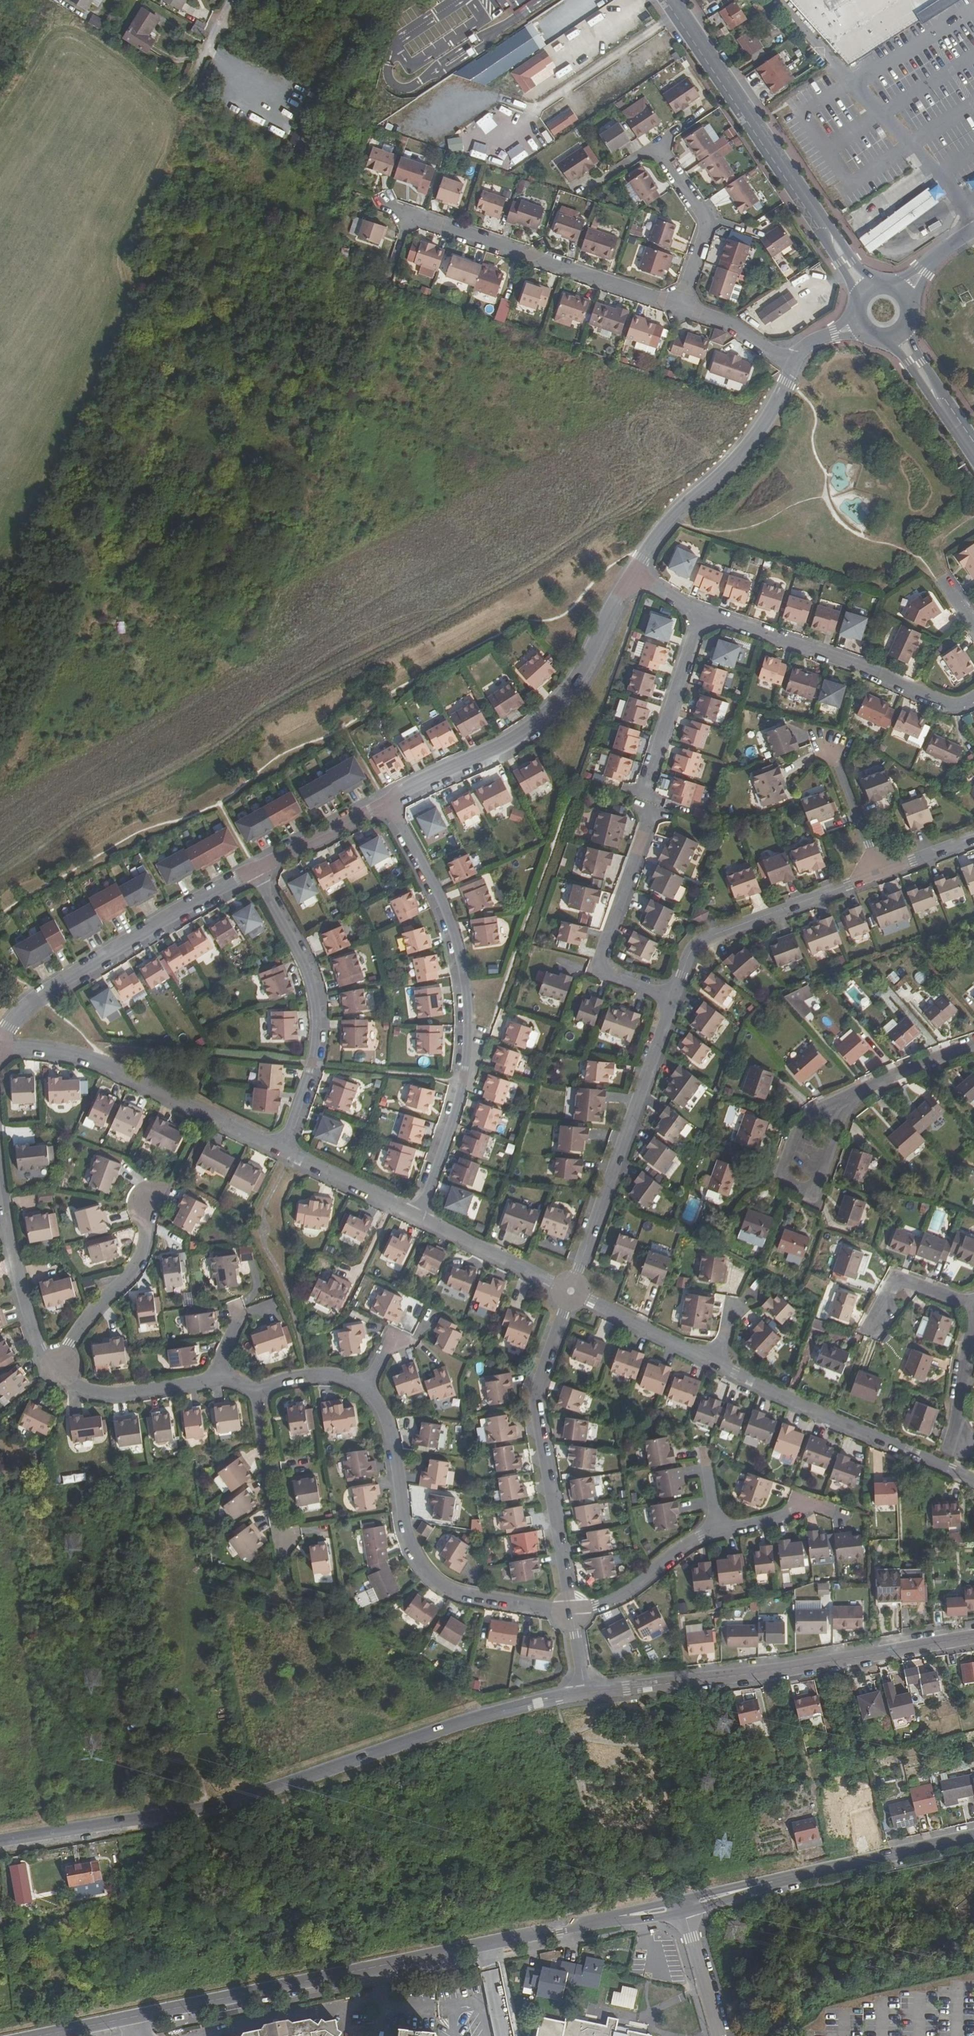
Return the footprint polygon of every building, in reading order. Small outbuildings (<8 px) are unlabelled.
[(87,8),(90,3),(92,0),(74,0),(87,8)] [(183,8),(187,0),(168,0),(183,8)] [(534,0),(496,0),(504,12),(511,6),(516,13),(534,0)] [(736,0),(721,10),(733,30),(748,20),(736,0)] [(847,64),(951,0),(790,0),(847,64)] [(773,15),(766,7),(759,12),(766,20),(773,15)] [(159,19),(144,10),(134,27),(148,36),(159,19)] [(95,17),(91,24),(103,31),(107,24),(95,17)] [(195,26),(205,31),(208,26),(198,21),(195,26)] [(546,45),(531,23),(453,75),(486,85),(546,45)] [(192,31),(202,37),(205,31),(195,26),(192,31)] [(718,33),(721,38),(730,32),(726,27),(718,33)] [(751,56),(756,63),(766,55),(762,49),(764,47),(751,31),(738,40),(749,57),(751,56)] [(550,60),(543,49),(537,54),(544,64),(550,60)] [(537,54),(508,73),(522,93),(530,88),(525,80),(545,66),(544,64),(537,54)] [(780,54),(760,67),(776,90),(797,77),(780,54)] [(690,79),(665,96),(676,114),(686,108),(692,104),(702,97),(690,79)] [(623,115),(627,121),(650,106),(646,100),(623,115)] [(627,121),(640,139),(663,123),(652,106),(627,121)] [(557,135),(573,125),(568,117),(552,127),(557,135)] [(625,145),(627,148),(634,143),(620,124),(602,136),(613,153),(619,149),(625,145)] [(718,152),(719,151),(704,128),(684,141),(695,158),(697,158),(700,163),(718,152)] [(457,138),(446,140),(448,151),(459,149),(457,138)] [(734,141),(719,151),(718,152),(700,163),(699,164),(703,170),(706,169),(718,187),(734,175),(725,162),(741,152),(734,141)] [(367,167),(391,175),(398,156),(374,147),(367,167)] [(596,166),(600,162),(590,147),(586,150),(596,166)] [(596,166),(586,150),(584,149),(560,165),(571,182),(584,173),(587,171),(589,173),(597,167),(596,166)] [(404,155),(396,177),(404,180),(405,177),(413,180),(412,182),(422,185),(421,188),(428,190),(437,166),(404,155)] [(644,200),(649,206),(661,198),(657,192),(659,190),(647,172),(631,183),(643,201),(644,200)] [(971,191),(973,189),(973,176),(965,181),(971,191)] [(446,200),(450,201),(458,203),(464,184),(445,177),(437,199),(446,202),(446,200)] [(761,203),(743,177),(728,187),(734,196),(736,195),(740,201),(738,202),(735,204),(742,215),(761,203)] [(711,197),(716,205),(730,198),(725,189),(711,197)] [(494,213),(493,216),(500,218),(507,198),(485,191),(479,208),(488,211),(494,213)] [(515,201),(508,221),(515,223),(516,221),(539,229),(546,209),(523,200),(522,204),(515,201)] [(561,209),(559,215),(577,222),(578,219),(580,215),(561,209)] [(577,222),(559,215),(553,231),(572,237),(571,240),(578,243),(586,222),(578,219),(577,222)] [(658,218),(650,241),(671,249),(674,240),(671,239),(677,225),(658,218)] [(379,245),(381,239),(383,234),(387,235),(389,228),(366,220),(360,239),(379,245)] [(590,228),(582,249),(612,259),(619,238),(590,228)] [(770,240),(764,244),(774,260),(796,246),(784,228),(769,238),(770,240)] [(740,275),(741,275),(751,246),(730,240),(720,268),(740,275)] [(416,263),(439,271),(445,251),(436,248),(431,246),(432,244),(423,241),(416,263)] [(629,266),(637,247),(629,243),(621,262),(629,266)] [(661,277),(664,269),(665,266),(669,267),(674,255),(647,246),(639,268),(661,277)] [(446,275),(476,285),(483,264),(453,255),(446,275)] [(476,285),(475,289),(497,296),(505,274),(498,271),(494,270),(495,267),(484,263),(483,264),(476,285)] [(436,279),(439,271),(425,267),(422,274),(436,279)] [(740,275),(720,268),(711,294),(731,301),(740,275)] [(544,289),(537,287),(527,283),(521,304),(537,310),(539,304),(547,306),(552,290),(545,287),(544,289)] [(558,313),(574,318),(584,322),(591,300),(581,296),(581,299),(573,296),(565,293),(558,313)] [(773,323),(793,309),(785,297),(764,310),(765,311),(759,315),(766,325),(772,322),(773,323)] [(501,298),(493,320),(504,323),(511,302),(501,298)] [(597,302),(590,323),(622,334),(630,310),(621,307),(620,310),(618,309),(597,302)] [(754,307),(740,313),(744,322),(753,318),(751,315),(757,313),(754,307)] [(815,311),(804,318),(807,323),(818,316),(815,311)] [(571,325),(574,318),(558,313),(555,320),(571,325)] [(635,314),(627,337),(638,340),(649,344),(650,345),(657,324),(643,320),(643,317),(635,314)] [(723,345),(728,333),(715,329),(711,341),(723,345)] [(683,350),(705,358),(711,341),(689,333),(687,340),(677,336),(671,352),(681,355),(683,350)] [(649,344),(638,340),(635,347),(646,351),(649,344)] [(752,365),(740,361),(728,357),(717,353),(710,373),(745,385),(752,365)] [(968,568),(973,577),(973,546),(957,557),(963,565),(965,564),(968,568)] [(684,574),(684,576),(691,579),(700,557),(680,550),(672,570),(679,572),(684,574)] [(726,574),(704,566),(698,583),(705,585),(703,590),(718,595),(726,574)] [(753,583),(732,577),(727,594),(733,595),(732,600),(747,604),(753,583)] [(773,609),(779,588),(766,585),(759,607),(767,610),(767,607),(773,609)] [(787,590),(779,588),(773,609),(781,611),(787,590)] [(910,602),(904,618),(925,627),(928,621),(942,612),(928,590),(910,602)] [(814,603),(792,596),(785,618),(801,623),(802,618),(808,620),(814,603)] [(842,612),(820,606),(813,627),(829,632),(830,627),(837,629),(842,612)] [(868,618),(849,612),(842,635),(849,637),(850,635),(855,637),(862,639),(868,618)] [(654,614),(647,635),(670,641),(672,634),(670,634),(675,621),(654,614)] [(921,633),(902,624),(889,655),(908,663),(914,650),(917,642),(921,633)] [(712,660),(735,667),(741,647),(721,640),(718,647),(717,653),(715,652),(712,660)] [(648,642),(641,664),(658,669),(659,663),(664,664),(669,649),(648,642)] [(973,669),(958,645),(943,656),(958,679),(973,669)] [(550,675),(556,670),(539,651),(518,670),(536,689),(541,684),(539,682),(549,674),(550,675)] [(782,685),(788,668),(781,666),(782,661),(767,657),(760,678),(782,685)] [(705,689),(721,694),(728,672),(708,665),(702,680),(707,682),(705,689)] [(821,676),(813,674),(813,677),(802,673),(803,670),(794,668),(787,691),(813,700),(821,676)] [(656,675),(636,669),(630,689),(652,697),(654,689),(652,689),(656,675)] [(541,684),(550,675),(549,674),(539,682),(541,684)] [(834,681),(826,679),(819,702),(840,708),(846,687),(839,685),(833,683),(834,681)] [(501,717),(508,713),(507,711),(516,705),(518,707),(525,702),(511,681),(488,696),(501,717)] [(723,701),(702,695),(699,707),(696,707),(694,715),(716,721),(723,701)] [(888,728),(896,711),(889,709),(890,705),(867,695),(859,715),(888,728)] [(646,702),(630,696),(623,719),(644,725),(649,710),(645,708),(646,702)] [(463,736),(470,731),(469,729),(479,724),(481,726),(487,721),(475,700),(451,713),(463,736)] [(507,711),(508,713),(518,707),(516,705),(507,711)] [(919,740),(927,722),(910,714),(909,715),(902,713),(894,731),(901,734),(902,732),(919,740)] [(444,747),(459,739),(448,719),(427,731),(436,746),(442,743),(444,747)] [(711,726),(694,721),(692,728),(687,726),(682,742),(704,749),(711,726)] [(635,737),(637,730),(621,725),(614,747),(635,754),(640,738),(635,737)] [(775,757),(800,748),(796,736),(794,737),(791,738),(789,733),(786,725),(766,732),(764,735),(766,739),(769,741),(775,757)] [(417,759),(432,752),(420,731),(400,743),(409,759),(415,755),(417,759)] [(963,747),(934,734),(926,752),(956,764),(963,747)] [(405,764),(394,744),(373,755),(382,771),(388,768),(390,772),(405,764)] [(702,754),(685,749),(683,756),(678,754),(673,769),(695,777),(702,754)] [(628,775),(633,760),(612,754),(605,775),(622,781),(624,774),(628,775)] [(354,755),(340,763),(353,786),(360,782),(358,780),(361,779),(366,776),(354,755)] [(551,780),(539,758),(534,761),(531,763),(533,764),(522,771),(521,768),(514,772),(526,794),(551,780)] [(340,763),(326,770),(338,791),(343,789),(345,787),(347,789),(353,786),(340,763)] [(531,763),(521,768),(522,771),(533,764),(531,763)] [(885,790),(894,787),(887,769),(883,765),(879,766),(877,770),(862,776),(871,800),(882,796),(882,794),(881,791),(885,790)] [(784,779),(788,777),(784,766),(756,776),(767,805),(790,797),(787,786),(784,779)] [(327,772),(314,780),(325,802),(332,798),(331,795),(333,794),(338,791),(327,772)] [(593,773),(592,780),(603,782),(605,775),(593,773)] [(501,777),(495,781),(496,783),(485,789),(484,787),(477,790),(488,812),(513,800),(501,777)] [(689,806),(696,784),(675,777),(670,792),(674,793),(672,801),(689,806)] [(325,802),(314,780),(300,788),(310,807),(314,805),(317,803),(318,805),(325,802)] [(821,812),(823,816),(835,812),(826,788),(803,796),(811,816),(817,814),(821,812)] [(292,790),(278,798),(290,819),(297,815),(295,813),(298,812),(303,809),(292,790)] [(483,815),(472,794),(465,797),(466,799),(461,801),(454,805),(463,825),(483,815)] [(933,819),(925,796),(902,805),(912,832),(923,828),(922,823),(933,819)] [(278,798),(264,805),(275,824),(279,822),(282,821),(283,823),(290,819),(278,798)] [(264,805),(251,813),(262,834),(269,830),(268,828),(270,827),(275,824),(264,805)] [(512,808),(508,819),(520,823),(524,812),(512,808)] [(432,814),(427,817),(420,820),(430,840),(449,830),(438,809),(431,812),(432,814)] [(613,846),(616,835),(618,828),(622,828),(624,817),(596,810),(589,840),(613,846)] [(251,813),(237,820),(247,839),(252,837),(254,835),(256,838),(262,834),(251,813)] [(227,825),(213,833),(224,853),(225,855),(231,851),(230,849),(233,848),(238,845),(227,825)] [(668,850),(664,848),(659,858),(685,871),(698,843),(676,832),(671,842),(668,850)] [(213,833),(199,840),(211,862),(215,860),(217,859),(216,857),(219,855),(224,853),(213,833)] [(360,843),(372,864),(390,854),(379,835),(372,839),(368,841),(367,839),(360,843)] [(199,840),(185,848),(195,866),(196,868),(201,865),(204,863),(205,866),(211,862),(199,840)] [(800,872),(808,869),(813,867),(814,871),(825,867),(816,843),(799,849),(797,847),(793,848),(792,852),(800,872)] [(335,860),(344,875),(364,864),(353,844),(339,852),(341,856),(335,860)] [(185,846),(171,854),(181,874),(182,876),(186,874),(189,872),(187,870),(190,869),(195,866),(185,848),(185,846)] [(611,865),(614,853),(589,847),(585,864),(582,866),(581,870),(583,871),(582,872),(605,877),(606,868),(608,864),(610,864),(611,865)] [(785,883),(796,879),(786,852),(764,860),(772,883),(783,880),(785,883)] [(455,882),(477,872),(467,853),(448,862),(451,868),(454,874),(452,875),(455,882)] [(171,854),(157,861),(166,879),(167,881),(172,878),(175,877),(176,879),(182,876),(181,874),(171,854)] [(323,886),(344,875),(335,860),(329,863),(326,859),(312,867),(323,886)] [(674,898),(684,878),(658,865),(653,876),(657,878),(652,888),(674,898)] [(963,869),(972,894),(973,893),(973,868),(973,867),(973,865),(963,869)] [(750,897),(762,892),(753,868),(735,874),(733,872),(729,873),(729,876),(727,877),(735,897),(744,894),(748,893),(749,895),(750,897)] [(147,869),(133,877),(144,896),(145,898),(151,895),(150,893),(153,892),(158,889),(147,869)] [(300,901),(318,890),(307,870),(300,873),(301,876),(297,878),(289,882),(300,901)] [(943,875),(935,878),(944,902),(965,894),(959,876),(950,879),(946,881),(945,878),(943,875)] [(461,885),(464,892),(466,891),(470,902),(468,902),(471,910),(493,901),(483,876),(461,885)] [(133,877),(119,884),(129,902),(130,904),(135,901),(137,900),(139,902),(145,898),(144,896),(133,877)] [(117,880),(103,888),(116,912),(122,909),(121,906),(124,905),(129,902),(119,884),(117,880)] [(599,902),(602,891),(574,884),(569,906),(593,913),(596,902),(599,902)] [(907,889),(916,912),(937,904),(931,887),(922,890),(918,891),(916,888),(915,886),(907,889)] [(103,888),(89,895),(92,900),(94,903),(101,917),(106,914),(109,913),(110,915),(116,912),(103,888)] [(401,920),(418,913),(414,906),(418,904),(411,889),(392,899),(401,920)] [(891,899),(883,902),(873,906),(881,928),(910,918),(901,891),(889,895),(891,899)] [(666,928),(675,911),(651,899),(646,910),(650,912),(648,917),(644,924),(663,933),(666,933),(668,929),(666,928)] [(92,900),(78,907),(91,931),(97,928),(96,926),(98,924),(104,922),(101,917),(94,903),(92,900)] [(233,912),(246,932),(264,920),(252,902),(245,906),(241,909),(239,908),(233,912)] [(852,938),(871,932),(861,905),(853,908),(854,911),(850,912),(851,914),(844,917),(852,938)] [(78,907),(64,914),(76,936),(81,934),(84,932),(85,935),(91,931),(78,907)] [(706,921),(709,911),(698,907),(695,918),(706,921)] [(587,923),(589,915),(581,912),(579,921),(587,923)] [(67,938),(55,916),(41,924),(42,926),(53,946),(54,948),(60,945),(59,942),(61,941),(67,938)] [(209,925),(222,946),(240,934),(228,916),(221,920),(217,923),(215,921),(209,925)] [(813,954),(842,943),(832,916),(820,920),(821,924),(814,927),(804,931),(813,954)] [(499,945),(495,918),(470,921),(472,929),(474,929),(476,940),(474,941),(475,948),(499,945)] [(588,935),(589,928),(562,921),(558,940),(579,945),(581,938),(584,938),(585,934),(588,935)] [(259,924),(247,932),(251,937),(263,928),(259,924)] [(325,946),(328,953),(350,943),(342,924),(322,933),(325,940),(327,945),(325,946)] [(403,931),(409,952),(432,945),(429,938),(428,939),(426,933),(424,926),(413,928),(412,924),(404,926),(406,931),(403,931)] [(53,946),(42,926),(28,934),(41,958),(47,955),(46,952),(48,951),(54,948),(53,946)] [(193,940),(187,944),(196,959),(216,947),(205,928),(190,936),(193,940)] [(651,960),(659,943),(634,931),(631,938),(634,939),(632,943),(634,944),(631,950),(651,960)] [(41,958),(28,934),(14,941),(26,963),(31,961),(33,959),(34,962),(41,958)] [(779,967),(804,959),(794,934),(782,938),(783,943),(779,944),(771,947),(779,967)] [(196,959),(187,944),(181,948),(178,943),(164,952),(176,971),(196,959)] [(735,957),(732,955),(732,954),(724,962),(741,981),(754,970),(757,970),(760,967),(760,964),(746,948),(738,954),(735,957)] [(340,977),(338,978),(340,986),(364,978),(356,951),(333,958),(335,966),(337,966),(340,977)] [(419,980),(436,977),(435,970),(440,969),(436,953),(415,957),(419,980)] [(172,977),(159,957),(153,961),(154,963),(149,965),(142,969),(153,989),(172,977)] [(270,998),(295,990),(292,983),(290,983),(286,972),(288,971),(286,964),(262,971),(270,998)] [(893,970),(886,975),(894,983),(900,978),(893,970)] [(561,977),(556,975),(547,972),(540,994),(542,994),(541,996),(546,998),(549,996),(565,1002),(574,977),(562,972),(561,974),(561,977)] [(722,1004),(734,988),(712,972),(708,978),(711,980),(708,984),(709,985),(705,990),(722,1004)] [(126,1001),(146,989),(137,974),(131,978),(128,973),(114,981),(126,1001)] [(812,1011),(806,1000),(814,996),(807,983),(786,994),(798,1018),(812,1011)] [(104,1018),(123,1007),(110,986),(103,990),(105,992),(100,995),(93,999),(104,1018)] [(444,1014),(443,1006),(440,1006),(439,994),(441,994),(440,986),(416,989),(420,1018),(444,1014)] [(368,1008),(364,987),(341,991),(342,999),(344,998),(345,1004),(346,1012),(368,1008)] [(921,1013),(934,1027),(952,1011),(940,996),(921,1013)] [(594,1025),(604,999),(597,997),(596,999),(591,998),(590,1000),(583,998),(576,1019),(594,1025)] [(726,1017),(704,1002),(697,1012),(698,1014),(700,1015),(697,1018),(691,1026),(709,1039),(710,1038),(712,1039),(715,1035),(714,1032),(726,1017)] [(299,1017),(298,1009),(273,1010),(274,1038),(299,1037),(299,1029),(297,1029),(297,1017),(299,1017)] [(609,1011),(607,1016),(602,1032),(601,1035),(630,1044),(639,1017),(628,1014),(626,1017),(619,1015),(609,1011)] [(602,1032),(607,1016),(603,1015),(597,1032),(602,1032)] [(369,1018),(344,1018),(344,1025),(346,1025),(346,1037),(344,1037),(343,1046),(369,1046),(369,1018)] [(917,1032),(904,1018),(883,1036),(896,1050),(917,1032)] [(504,1040),(526,1048),(533,1028),(512,1021),(510,1028),(508,1034),(506,1033),(504,1040)] [(443,1031),(443,1024),(418,1024),(418,1052),(443,1052),(443,1043),(441,1043),(441,1031),(443,1031)] [(711,1048),(689,1032),(684,1038),(687,1041),(684,1044),(686,1045),(682,1051),(698,1064),(711,1048)] [(846,1065),(865,1048),(852,1033),(833,1050),(846,1065)] [(497,1069),(513,1075),(521,1053),(500,1046),(495,1061),(499,1062),(497,1069)] [(787,1070),(799,1084),(804,1079),(805,1080),(825,1062),(812,1047),(792,1064),(793,1065),(787,1070)] [(615,1070),(615,1063),(588,1060),(587,1080),(608,1082),(609,1074),(612,1074),(612,1070),(615,1070)] [(260,1062),(258,1086),(279,1088),(282,1089),(283,1079),(281,1078),(281,1074),(282,1065),(260,1062)] [(683,1108),(702,1082),(679,1065),(671,1076),(675,1078),(670,1084),(663,1093),(683,1108)] [(772,1074),(751,1066),(740,1091),(762,1099),(772,1074)] [(34,1072),(22,1072),(22,1077),(19,1077),(11,1076),(12,1101),(35,1100),(34,1072)] [(335,1073),(332,1081),(335,1081),(332,1093),(329,1092),(327,1100),(350,1107),(359,1081),(335,1073)] [(487,1098),(504,1104),(511,1081),(490,1074),(485,1090),(490,1091),(487,1098)] [(61,1080),(61,1076),(48,1077),(49,1102),(68,1102),(68,1098),(80,1098),(79,1079),(68,1080),(61,1080)] [(973,1096),(973,1081),(973,1080),(969,1076),(954,1090),(966,1103),(973,1096)] [(429,1096),(431,1097),(433,1089),(411,1081),(404,1102),(425,1108),(427,1102),(429,1096)] [(258,1086),(255,1086),(253,1109),(277,1111),(278,1103),(279,1096),(279,1088),(258,1086)] [(606,1102),(608,1090),(578,1087),(575,1119),(600,1122),(601,1110),(602,1102),(606,1102)] [(903,1118),(906,1121),(921,1137),(941,1119),(938,1115),(942,1111),(926,1093),(921,1097),(923,1100),(903,1118)] [(95,1100),(92,1105),(87,1117),(94,1119),(94,1124),(100,1127),(104,1124),(115,1098),(107,1094),(106,1098),(97,1094),(95,1100)] [(477,1109),(475,1115),(473,1122),(493,1129),(500,1109),(478,1101),(475,1109),(477,1109)] [(128,1107),(121,1104),(112,1126),(131,1135),(143,1109),(133,1104),(131,1108),(128,1107)] [(678,1136),(688,1121),(667,1106),(660,1116),(661,1117),(663,1119),(660,1123),(655,1130),(672,1143),(674,1142),(676,1142),(679,1138),(678,1136)] [(422,1117),(405,1112),(398,1135),(420,1141),(424,1125),(420,1124),(422,1117)] [(321,1122),(319,1128),(316,1135),(337,1142),(343,1122),(321,1114),(319,1122),(321,1122)] [(734,1142),(755,1149),(764,1121),(743,1114),(734,1142)] [(94,1119),(87,1117),(86,1116),(82,1124),(92,1128),(94,1124),(94,1119)] [(167,1126),(169,1123),(157,1117),(145,1139),(162,1148),(164,1145),(175,1150),(183,1134),(172,1129),(167,1126)] [(903,1157),(923,1139),(921,1137),(906,1121),(886,1139),(903,1157)] [(588,1140),(589,1128),(560,1125),(558,1149),(583,1151),(584,1139),(588,1140)] [(489,1135),(472,1130),(470,1136),(465,1135),(460,1150),(482,1157),(489,1135)] [(664,1173),(677,1154),(654,1137),(647,1147),(651,1150),(644,1159),(664,1173)] [(413,1154),(415,1147),(392,1139),(384,1166),(407,1173),(410,1165),(408,1165),(411,1154),(413,1154)] [(30,1146),(29,1142),(16,1144),(18,1169),(37,1167),(37,1163),(49,1162),(46,1144),(35,1145),(30,1146)] [(218,1151),(219,1148),(207,1142),(196,1164),(212,1173),(214,1170),(225,1176),(234,1159),(223,1154),(218,1151)] [(507,1143),(505,1152),(512,1154),(514,1144),(507,1143)] [(843,1177),(860,1183),(869,1155),(853,1149),(843,1177)] [(108,1191),(112,1181),(114,1175),(117,1177),(122,1163),(98,1155),(91,1172),(94,1174),(90,1184),(108,1191)] [(583,1167),(583,1160),(556,1157),(555,1177),(577,1179),(577,1172),(580,1172),(580,1167),(583,1167)] [(472,1186),(479,1164),(463,1158),(461,1165),(455,1163),(450,1178),(472,1186)] [(739,1168),(719,1160),(707,1191),(728,1198),(739,1168)] [(247,1167),(240,1163),(228,1185),(249,1196),(262,1171),(252,1166),(250,1169),(247,1167)] [(652,1202),(663,1186),(641,1171),(634,1180),(636,1182),(638,1184),(635,1188),(629,1195),(646,1208),(650,1208),(653,1204),(652,1202)] [(466,1213),(472,1193),(450,1185),(447,1193),(449,1193),(447,1198),(445,1206),(466,1213)] [(52,1191),(40,1192),(41,1201),(53,1199),(52,1191)] [(185,1193),(179,1204),(182,1207),(179,1212),(174,1222),(190,1231),(196,1221),(198,1222),(207,1205),(185,1193)] [(836,1221),(855,1228),(864,1202),(845,1195),(836,1221)] [(332,1199),(317,1197),(316,1207),(309,1206),(298,1205),(297,1223),(304,1224),(303,1229),(319,1230),(320,1227),(329,1227),(332,1199)] [(549,1201),(541,1227),(552,1230),(551,1235),(562,1239),(573,1209),(549,1201)] [(514,1229),(521,1231),(532,1235),(540,1212),(510,1202),(501,1230),(512,1233),(514,1229)] [(104,1215),(103,1212),(101,1204),(78,1210),(84,1233),(110,1225),(107,1214),(104,1215)] [(37,1215),(36,1211),(25,1213),(30,1240),(52,1237),(48,1213),(41,1214),(37,1215)] [(742,1233),(765,1241),(772,1221),(748,1213),(742,1233)] [(365,1215),(363,1218),(361,1222),(357,1219),(350,1215),(342,1233),(363,1243),(374,1220),(365,1215)] [(483,1232),(485,1224),(476,1222),(474,1230),(483,1232)] [(910,1252),(916,1254),(922,1240),(897,1230),(890,1249),(909,1257),(910,1252)] [(922,1240),(916,1254),(938,1262),(940,1257),(945,1259),(950,1249),(952,1242),(925,1231),(922,1240)] [(778,1250),(802,1259),(809,1240),(784,1232),(778,1250)] [(950,1249),(957,1252),(955,1257),(973,1263),(973,1262),(973,1238),(956,1232),(952,1242),(950,1249)] [(413,1238),(404,1234),(401,1241),(398,1239),(391,1236),(382,1255),(401,1264),(413,1238)] [(630,1261),(637,1241),(619,1234),(611,1259),(617,1261),(618,1259),(622,1261),(624,1259),(630,1261)] [(106,1258),(113,1257),(119,1255),(116,1246),(120,1245),(117,1237),(91,1244),(87,1248),(89,1254),(93,1256),(94,1261),(106,1258)] [(240,1261),(253,1259),(250,1244),(237,1246),(240,1261)] [(435,1275),(445,1254),(436,1249),(428,1245),(417,1267),(435,1275)] [(829,1279),(844,1284),(846,1277),(852,1279),(861,1254),(841,1247),(829,1279)] [(662,1285),(671,1260),(652,1254),(653,1252),(648,1250),(646,1252),(639,1272),(648,1276),(652,1277),(651,1280),(650,1281),(662,1285)] [(163,1265),(164,1271),(165,1283),(172,1283),(175,1285),(181,1285),(183,1281),(178,1252),(170,1253),(171,1257),(162,1258),(163,1265)] [(237,1285),(235,1273),(235,1268),(238,1267),(236,1254),(211,1257),(213,1276),(217,1276),(218,1287),(237,1285)] [(697,1281),(725,1285),(727,1274),(723,1273),(725,1262),(701,1258),(697,1281)] [(466,1272),(461,1270),(453,1268),(447,1286),(468,1293),(476,1269),(468,1266),(467,1269),(466,1272)] [(678,1275),(676,1285),(687,1288),(689,1278),(678,1275)] [(334,1288),(338,1279),(332,1276),(328,1285),(334,1288)] [(53,1282),(52,1279),(40,1282),(46,1306),(64,1302),(63,1298),(74,1295),(70,1278),(59,1280),(53,1282)] [(351,1286),(338,1279),(334,1288),(328,1285),(317,1280),(309,1296),(317,1300),(315,1304),(329,1312),(332,1307),(339,1311),(351,1286)] [(94,1280),(85,1282),(87,1292),(96,1289),(94,1280)] [(483,1291),(476,1288),(470,1307),(489,1313),(491,1306),(496,1308),(502,1290),(491,1286),(489,1289),(488,1293),(483,1291)] [(404,1313),(401,1311),(398,1310),(400,1305),(403,1298),(382,1288),(373,1306),(380,1309),(378,1314),(398,1324),(404,1313)] [(136,1296),(137,1302),(138,1308),(140,1321),(146,1321),(146,1323),(149,1324),(155,1323),(157,1318),(154,1290),(145,1290),(146,1294),(136,1296)] [(828,1315),(847,1322),(856,1297),(838,1290),(828,1315)] [(709,1309),(714,1310),(716,1298),(687,1293),(682,1324),(706,1328),(708,1317),(709,1309)] [(762,1305),(782,1324),(796,1310),(780,1295),(775,1300),(773,1299),(770,1303),(767,1300),(762,1305)] [(822,1316),(828,1300),(822,1297),(816,1314),(822,1316)] [(520,1318),(521,1313),(508,1309),(502,1324),(508,1327),(505,1339),(511,1342),(511,1344),(526,1349),(534,1324),(526,1321),(520,1318)] [(201,1330),(207,1329),(214,1328),(213,1319),(217,1319),(215,1310),(187,1314),(184,1318),(184,1323),(188,1324),(189,1331),(201,1330)] [(923,1336),(940,1343),(949,1317),(932,1310),(923,1336)] [(811,1327),(821,1330),(824,1321),(814,1318),(811,1327)] [(751,1328),(752,1329),(754,1331),(749,1336),(744,1341),(762,1356),(766,1355),(768,1352),(767,1350),(779,1337),(760,1319),(751,1328)] [(435,1346),(456,1356),(465,1338),(458,1335),(460,1330),(439,1321),(434,1331),(437,1333),(440,1335),(438,1339),(435,1346)] [(280,1322),(267,1326),(268,1330),(262,1332),(251,1335),(256,1353),(269,1350),(270,1353),(288,1348),(280,1322)] [(362,1353),(361,1345),(360,1340),(363,1340),(366,1339),(364,1328),(341,1331),(341,1336),(334,1337),(337,1357),(362,1353)] [(122,1337),(109,1339),(109,1343),(104,1343),(93,1345),(95,1363),(106,1362),(106,1365),(126,1363),(122,1337)] [(590,1345),(586,1343),(578,1340),(571,1358),(593,1366),(596,1359),(600,1361),(607,1343),(592,1338),(591,1341),(590,1345)] [(0,1342),(0,1368),(19,1357),(12,1345),(9,1347),(4,1339),(0,1342)] [(183,1364),(189,1363),(195,1362),(194,1353),(198,1353),(197,1344),(169,1348),(165,1351),(166,1357),(170,1360),(171,1365),(183,1364)] [(847,1353),(823,1344),(815,1362),(840,1371),(847,1353)] [(636,1380),(645,1354),(633,1350),(632,1354),(628,1353),(619,1349),(611,1370),(612,1371),(613,1373),(618,1375),(619,1374),(636,1380)] [(902,1373),(921,1380),(930,1355),(911,1349),(902,1373)] [(430,1373),(423,1375),(431,1398),(450,1392),(447,1385),(452,1383),(444,1361),(433,1365),(434,1368),(435,1371),(430,1373)] [(403,1367),(404,1370),(405,1373),(400,1375),(393,1377),(402,1400),(420,1394),(418,1387),(422,1385),(415,1363),(403,1367)] [(663,1392),(672,1367),(661,1363),(660,1365),(659,1368),(651,1365),(648,1364),(641,1384),(663,1392)] [(21,1388),(26,1384),(20,1377),(23,1374),(18,1368),(0,1382),(0,1394),(5,1400),(16,1392),(21,1388)] [(837,1380),(839,1373),(826,1369),(823,1375),(837,1380)] [(500,1389),(504,1388),(507,1387),(504,1372),(486,1376),(487,1381),(479,1382),(484,1406),(503,1402),(501,1393),(500,1389)] [(853,1393),(875,1401),(882,1381),(860,1373),(853,1393)] [(692,1407),(701,1382),(689,1377),(686,1383),(682,1382),(681,1381),(676,1379),(674,1379),(667,1398),(692,1407)] [(580,1413),(587,1393),(565,1386),(561,1397),(558,1405),(580,1413)] [(712,1427),(713,1425),(720,1406),(721,1401),(713,1399),(712,1403),(702,1399),(694,1420),(712,1427)] [(40,1409),(41,1406),(29,1400),(18,1423),(36,1431),(37,1428),(48,1433),(55,1416),(46,1411),(40,1409)] [(342,1400),(335,1401),(337,1411),(344,1410),(342,1400)] [(226,1405),(226,1401),(214,1403),(218,1431),(241,1428),(237,1404),(229,1405),(226,1405)] [(289,1413),(289,1419),(292,1432),(298,1431),(300,1435),(307,1434),(308,1430),(310,1429),(304,1401),(296,1402),(296,1405),(287,1407),(289,1413)] [(337,1411),(335,1401),(321,1404),(325,1431),(334,1430),(335,1435),(351,1432),(350,1427),(358,1426),(355,1408),(344,1410),(337,1411)] [(721,1427),(720,1429),(738,1435),(745,1414),(735,1411),(737,1406),(729,1403),(727,1409),(721,1427)] [(906,1428),(926,1435),(935,1410),(915,1403),(906,1428)] [(183,1410),(184,1416),(185,1423),(187,1435),(194,1434),(196,1437),(202,1436),(204,1433),(205,1433),(200,1404),(191,1405),(192,1409),(183,1410)] [(713,1425),(716,1426),(723,1408),(720,1406),(713,1425)] [(716,1426),(721,1427),(727,1409),(723,1408),(716,1426)] [(172,1424),(171,1418),(170,1412),(160,1413),(160,1410),(152,1411),(156,1440),(158,1440),(160,1442),(166,1441),(167,1438),(173,1438),(172,1424)] [(765,1414),(754,1410),(745,1434),(762,1440),(762,1442),(768,1444),(769,1442),(770,1443),(777,1422),(768,1419),(764,1417),(765,1414)] [(83,1417),(83,1414),(70,1416),(74,1441),(93,1438),(93,1435),(104,1433),(101,1414),(90,1416),(83,1417)] [(128,1419),(127,1415),(116,1416),(120,1445),(142,1442),(139,1417),(131,1418),(128,1419)] [(508,1426),(507,1421),(505,1415),(486,1418),(489,1437),(497,1436),(498,1441),(516,1438),(514,1426),(511,1426),(508,1426)] [(571,1419),(569,1430),(568,1438),(590,1441),(593,1422),(571,1419)] [(438,1448),(442,1424),(422,1421),(421,1435),(414,1433),(412,1444),(438,1448)] [(795,1427),(783,1424),(775,1448),(797,1456),(804,1435),(802,1434),(793,1431),(794,1429),(795,1427)] [(824,1439),(811,1434),(803,1459),(827,1468),(834,1448),(832,1448),(827,1446),(825,1445),(822,1444),(824,1439)] [(649,1467),(676,1462),(674,1449),(669,1450),(669,1446),(667,1437),(645,1440),(643,1443),(644,1447),(646,1448),(649,1467)] [(596,1449),(567,1445),(566,1454),(574,1455),(573,1459),(572,1467),(593,1469),(596,1449)] [(511,1455),(509,1446),(490,1449),(494,1471),(519,1467),(518,1458),(515,1458),(511,1459),(511,1455)] [(369,1457),(368,1450),(348,1453),(349,1460),(345,1461),(347,1477),(378,1473),(376,1461),(373,1461),(367,1462),(367,1457),(369,1457)] [(850,1457),(839,1453),(830,1479),(847,1485),(848,1487),(853,1488),(854,1487),(856,1487),(862,1466),(853,1463),(849,1462),(850,1457)] [(218,1471),(232,1490),(252,1476),(248,1470),(245,1467),(248,1465),(241,1454),(238,1457),(236,1454),(220,1465),(222,1468),(218,1471)] [(421,1471),(419,1485),(445,1490),(449,1462),(430,1459),(428,1468),(427,1472),(423,1472),(421,1471)] [(680,1492),(680,1487),(679,1484),(679,1481),(684,1480),(682,1467),(655,1471),(659,1498),(681,1494),(680,1492)] [(774,1482),(749,1473),(740,1498),(760,1505),(761,1502),(762,1498),(763,1496),(764,1493),(769,1495),(774,1482)] [(305,1479),(304,1475),(294,1477),(298,1505),(320,1501),(317,1477),(308,1478),(305,1479)] [(516,1484),(515,1475),(496,1479),(499,1501),(525,1497),(523,1487),(520,1488),(517,1488),(516,1484)] [(601,1495),(597,1476),(574,1480),(576,1488),(578,1499),(601,1495)] [(895,1480),(871,1481),(872,1504),(896,1503),(895,1480)] [(376,1508),(375,1499),(374,1495),(378,1494),(381,1494),(379,1484),(354,1487),(357,1511),(376,1508)] [(235,1519),(246,1511),(251,1507),(256,1503),(250,1496),(253,1493),(249,1487),(246,1489),(245,1486),(226,1500),(227,1502),(224,1504),(226,1506),(223,1510),(228,1515),(232,1515),(235,1519)] [(434,1503),(433,1508),(432,1517),(451,1520),(454,1497),(430,1493),(428,1502),(431,1503),(434,1503)] [(680,1513),(678,1501),(652,1506),(654,1523),(652,1524),(653,1529),(656,1531),(678,1527),(676,1518),(676,1514),(680,1513)] [(605,1524),(602,1503),(580,1507),(581,1518),(583,1528),(605,1524)] [(962,1525),(961,1504),(932,1506),(934,1526),(962,1525)] [(524,1517),(522,1506),(505,1509),(506,1516),(505,1517),(506,1529),(533,1524),(531,1515),(524,1517)] [(470,1530),(480,1530),(480,1519),(470,1519),(470,1530)] [(433,1527),(429,1524),(425,1521),(419,1530),(427,1535),(433,1527)] [(252,1523),(246,1528),(234,1536),(228,1540),(242,1560),(263,1545),(259,1539),(256,1536),(260,1533),(252,1523)] [(234,1536),(246,1528),(243,1524),(231,1533),(234,1536)] [(361,1529),(367,1567),(372,1565),(386,1559),(387,1558),(386,1546),(387,1546),(383,1526),(374,1527),(362,1529),(361,1529)] [(608,1529),(588,1532),(590,1542),(590,1546),(582,1547),(584,1555),(612,1550),(608,1529)] [(807,1531),(811,1559),(829,1556),(827,1534),(816,1535),(816,1531),(807,1531)] [(834,1532),(838,1559),(863,1555),(860,1535),(858,1535),(854,1536),(851,1536),(848,1536),(847,1531),(834,1532)] [(530,1532),(508,1536),(511,1555),(534,1551),(532,1543),(530,1532)] [(961,1532),(949,1532),(949,1542),(961,1542),(961,1532)] [(468,1545),(451,1534),(438,1554),(446,1559),(444,1563),(459,1572),(467,1560),(461,1557),(468,1545)] [(790,1542),(790,1541),(789,1538),(778,1539),(781,1565),(805,1563),(802,1541),(800,1541),(790,1542)] [(311,1554),(312,1559),(314,1572),(320,1572),(323,1575),(329,1574),(332,1569),(327,1540),(319,1542),(320,1546),(310,1547),(311,1554)] [(756,1574),(776,1572),(772,1544),(764,1545),(764,1550),(753,1551),(756,1574)] [(728,1559),(719,1560),(717,1560),(719,1583),(743,1580),(740,1553),(728,1555),(728,1557),(728,1559)] [(613,1555),(585,1560),(587,1570),(594,1569),(595,1573),(596,1579),(617,1576),(613,1555)] [(539,1557),(510,1563),(513,1583),(535,1579),(534,1572),(533,1568),(540,1567),(539,1557)] [(386,1559),(372,1565),(376,1572),(369,1575),(374,1586),(380,1599),(400,1590),(386,1559)] [(694,1590),(714,1587),(711,1560),(702,1561),(703,1566),(692,1567),(694,1590)] [(900,1574),(901,1608),(920,1608),(920,1600),(924,1600),(924,1570),(900,1570),(900,1574)] [(901,1608),(900,1574),(878,1575),(879,1607),(890,1607),(890,1613),(901,1613),(901,1608)] [(890,1612),(890,1607),(879,1607),(878,1575),(876,1575),(877,1612),(890,1612)] [(380,1599),(374,1586),(367,1589),(373,1602),(380,1599)] [(829,1594),(829,1586),(817,1586),(817,1594),(829,1594)] [(973,1610),(973,1591),(965,1591),(966,1599),(947,1600),(948,1616),(965,1615),(965,1610),(973,1610)] [(427,1627),(439,1608),(432,1604),(431,1605),(416,1596),(414,1599),(411,1597),(402,1613),(420,1624),(421,1623),(427,1627)] [(678,1602),(679,1612),(686,1611),(685,1602),(678,1602)] [(833,1607),(833,1628),(863,1628),(863,1607),(833,1607)] [(641,1635),(643,1638),(667,1625),(657,1608),(633,1620),(641,1635)] [(795,1612),(796,1634),(826,1633),(826,1612),(795,1612)] [(455,1645),(467,1625),(449,1614),(437,1633),(455,1645)] [(933,1615),(934,1627),(944,1626),(943,1614),(933,1615)] [(489,1640),(515,1645),(519,1625),(492,1620),(489,1640)] [(636,1637),(628,1622),(627,1620),(619,1625),(617,1622),(603,1630),(613,1650),(636,1637)] [(759,1643),(791,1642),(791,1622),(758,1622),(759,1643)] [(729,1626),(729,1628),(729,1645),(756,1645),(756,1625),(729,1626)] [(688,1652),(717,1652),(717,1649),(716,1632),(686,1632),(688,1652)] [(546,1640),(538,1638),(523,1636),(520,1655),(538,1658),(536,1667),(548,1669),(553,1641),(546,1640)] [(924,1661),(916,1661),(918,1670),(906,1673),(909,1680),(920,1677),(926,1698),(932,1696),(931,1692),(941,1689),(937,1675),(929,1678),(924,1661)] [(962,1666),(965,1684),(973,1682),(973,1664),(962,1666)] [(478,1689),(479,1680),(469,1679),(468,1687),(478,1689)] [(894,1684),(885,1686),(893,1720),(916,1715),(911,1693),(897,1696),(894,1684)] [(876,1690),(852,1696),(858,1721),(882,1715),(876,1690)] [(804,1694),(794,1696),(799,1718),(823,1712),(819,1695),(805,1698),(804,1694)] [(757,1701),(736,1706),(740,1723),(761,1718),(757,1701)] [(824,1715),(823,1712),(799,1718),(800,1721),(824,1715)] [(973,1795),(973,1783),(973,1780),(972,1774),(941,1780),(945,1801),(973,1795)] [(932,1787),(910,1792),(916,1817),(938,1811),(932,1787)] [(911,1801),(887,1807),(893,1829),(917,1824),(911,1801)] [(814,1819),(792,1824),(798,1852),(821,1847),(814,1819)] [(710,1854),(728,1857),(731,1843),(712,1839),(710,1854)] [(93,1863),(67,1868),(71,1889),(96,1884),(96,1882),(103,1881),(100,1864),(93,1865),(93,1863)] [(35,1902),(28,1866),(12,1869),(18,1905),(35,1902)] [(530,1968),(527,1978),(529,1987),(532,1988),(533,1985),(539,1986),(538,1994),(563,2001),(568,1981),(599,1989),(605,1961),(587,1956),(585,1966),(563,1960),(560,1970),(543,1966),(542,1970),(541,1972),(534,1971),(534,1969),(530,1968)] [(619,1992),(613,1991),(610,2004),(633,2010),(638,1989),(621,1985),(619,1992)] [(651,2035),(616,2027),(618,2019),(609,2017),(607,2026),(567,2017),(563,2035),(651,2035)] [(345,2032),(342,2030),(340,2021),(331,2023),(326,2019),(322,2025),(314,2020),(295,2024),(290,2020),(269,2024),(265,2030),(245,2033),(243,2035),(343,2035),(345,2032)]
